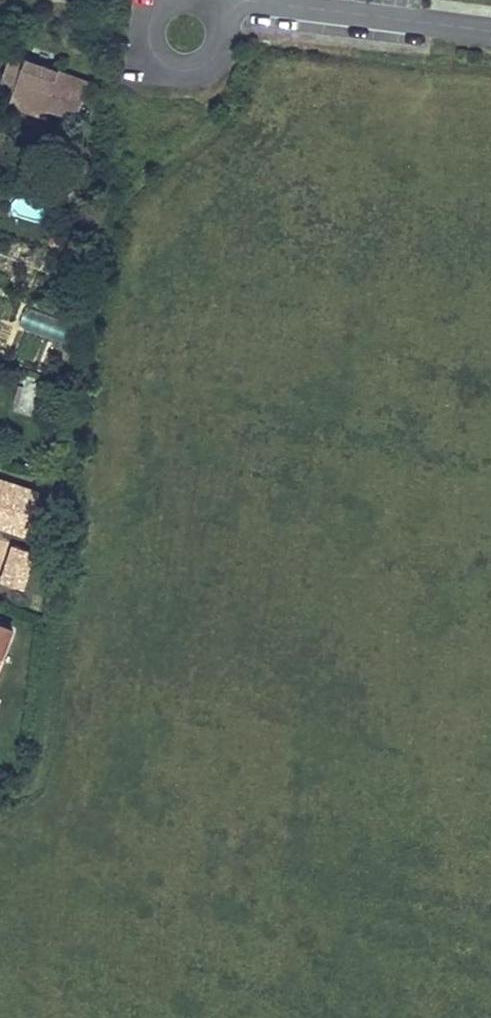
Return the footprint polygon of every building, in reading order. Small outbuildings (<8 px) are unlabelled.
[(13,51),(0,85),(0,87),(14,92),(50,104),(79,115),(91,78),(13,51)] [(48,115),(50,104),(14,92),(11,101),(48,115)] [(24,306),(17,326),(65,343),(72,323),(24,306)] [(49,416),(51,383),(26,381),(23,414),(49,416)] [(13,630),(0,625),(0,663),(13,630)]
